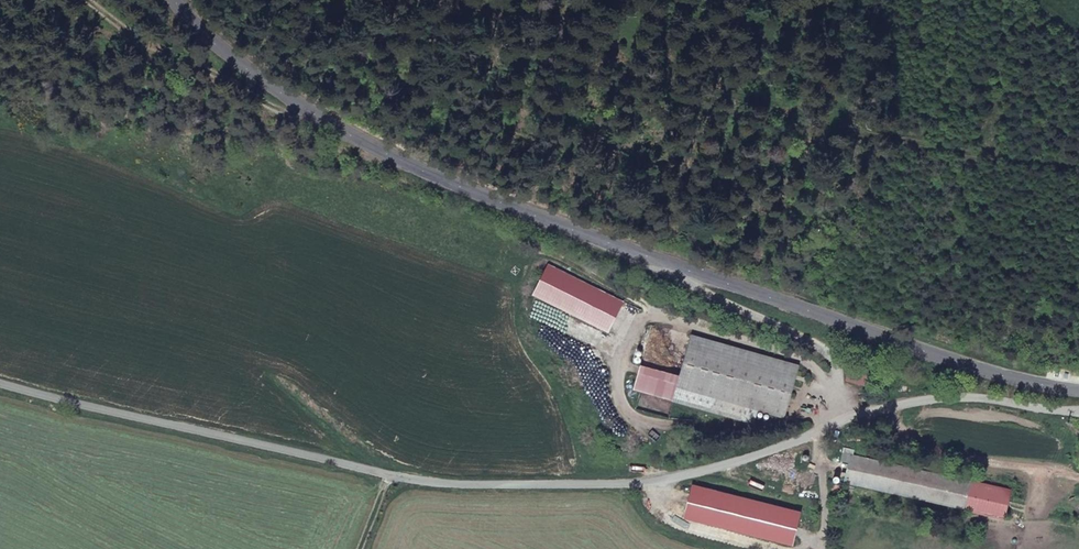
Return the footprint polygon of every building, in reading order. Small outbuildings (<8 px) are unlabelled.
[(623,301),(547,264),(532,293),(608,332),(623,301)] [(791,366),(714,345),(686,337),(675,375),(671,388),(777,417),(791,366)] [(671,388),(675,375),(641,365),(632,389),(667,401),(671,388)] [(843,444),(840,459),(847,461),(843,479),(923,498),(1004,517),(1010,490),(850,452),(851,446),(843,444)] [(801,512),(687,480),(678,514),(792,545),(801,512)]
